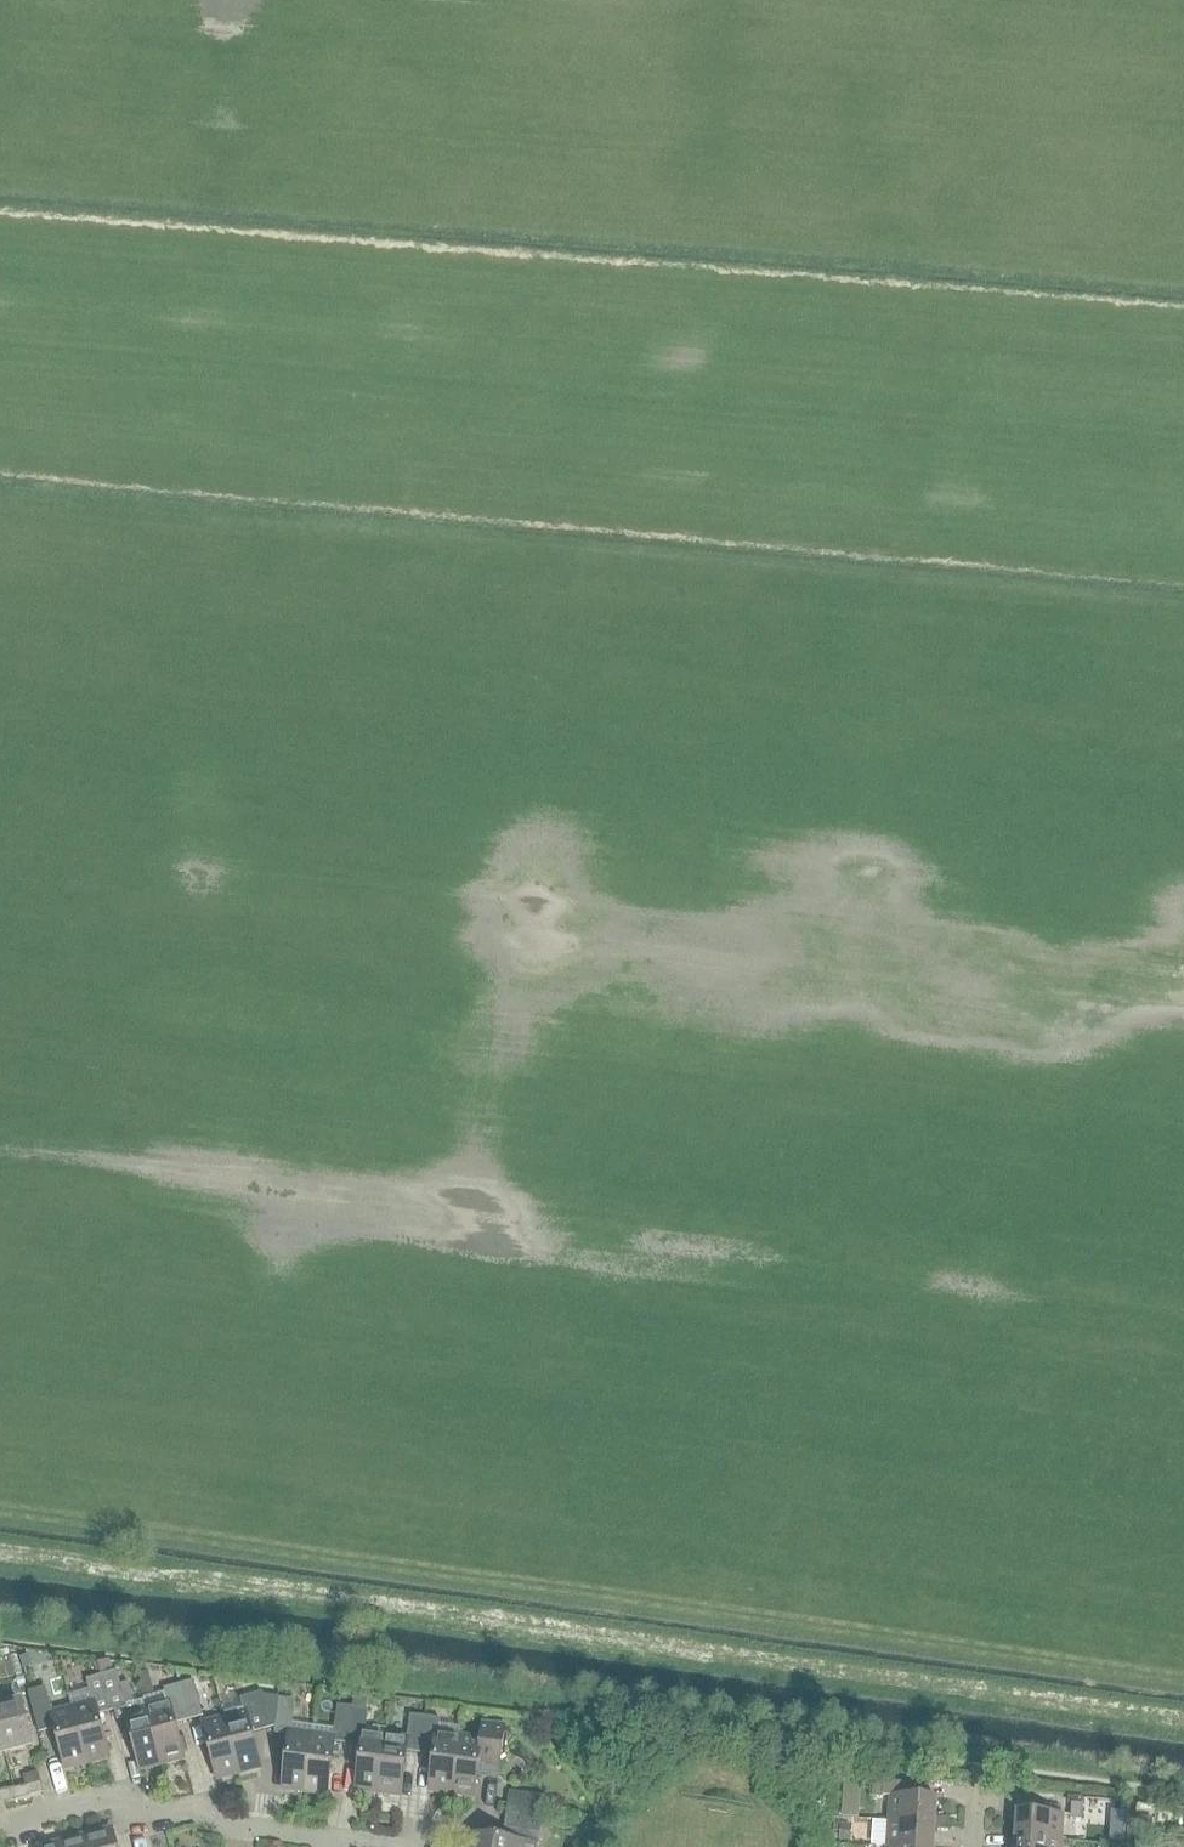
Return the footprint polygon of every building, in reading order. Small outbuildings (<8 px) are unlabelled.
[(32,1665),(28,1655),(20,1658),(23,1668),(32,1665)] [(97,1664),(100,1676),(113,1673),(110,1660),(97,1664)] [(138,1673),(144,1699),(153,1696),(147,1671),(138,1673)] [(92,1704),(71,1709),(86,1763),(107,1757),(96,1715),(114,1710),(125,1707),(119,1686),(115,1672),(113,1673),(100,1676),(86,1680),(92,1704)] [(167,1705),(146,1710),(160,1763),(182,1758),(173,1724),(202,1716),(192,1681),(163,1689),(167,1705)] [(128,1684),(119,1686),(125,1707),(114,1710),(117,1721),(125,1719),(139,1769),(160,1763),(146,1710),(136,1713),(128,1684)] [(278,1698),(289,1699),(290,1688),(280,1687),(278,1698)] [(64,1769),(86,1763),(71,1709),(51,1715),(44,1691),(28,1695),(38,1730),(52,1726),(64,1769)] [(244,1714),(223,1719),(237,1773),(259,1767),(250,1733),(270,1728),(274,1728),(278,1698),(262,1696),(261,1693),(240,1699),(244,1714)] [(351,1708),(367,1710),(368,1699),(353,1697),(351,1708)] [(281,1788),(304,1791),(311,1736),(290,1733),(294,1700),(289,1699),(278,1698),(274,1728),(273,1734),(288,1736),(281,1788)] [(0,1707),(0,1737),(4,1753),(31,1746),(19,1702),(0,1707)] [(333,1742),(347,1744),(351,1708),(336,1706),(332,1739),(311,1736),(304,1791),(326,1794),(333,1742)] [(367,1710),(351,1708),(347,1744),(361,1746),(355,1789),(377,1792),(384,1737),(363,1734),(367,1710)] [(405,1752),(419,1754),(424,1718),(409,1716),(406,1740),(384,1737),(377,1792),(400,1795),(405,1752)] [(428,1790),(451,1793),(458,1738),(437,1735),(439,1720),(424,1718),(419,1754),(433,1755),(428,1790)] [(237,1773),(223,1719),(201,1725),(216,1779),(237,1773)] [(498,1764),(502,1728),(481,1725),(479,1741),(458,1738),(451,1793),(473,1796),(477,1766),(497,1769),(498,1764)] [(872,1782),(871,1798),(881,1798),(882,1783),(872,1782)] [(16,1800),(30,1797),(27,1785),(13,1789),(16,1800)] [(16,1800),(13,1789),(0,1792),(3,1804),(16,1800)] [(466,1846),(531,1846),(532,1845),(537,1846),(544,1797),(508,1792),(502,1840),(467,1835),(466,1846)] [(889,1796),(887,1822),(934,1825),(934,1818),(936,1799),(889,1796)] [(1080,1820),(1081,1805),(1070,1804),(1069,1820),(1080,1820)] [(842,1805),(841,1817),(858,1818),(858,1806),(842,1805)] [(1014,1838),(1060,1841),(1062,1815),(1016,1812),(1014,1838)] [(1136,1817),(1136,1828),(1148,1828),(1148,1817),(1136,1817)] [(885,1846),(894,1846),(932,1846),(932,1830),(947,1831),(948,1819),(934,1818),(934,1825),(887,1822),(885,1846)] [(849,1842),(850,1825),(839,1825),(838,1841),(849,1842)] [(83,1838),(86,1846),(115,1846),(111,1831),(83,1838)] [(1124,1843),(1124,1833),(1108,1832),(1108,1842),(1124,1843)] [(1145,1835),(1136,1835),(1136,1846),(1145,1846),(1145,1835)] [(83,1838),(56,1845),(49,1846),(86,1846),(83,1838)] [(1060,1841),(1014,1838),(1013,1846),(1060,1846),(1060,1841)]
